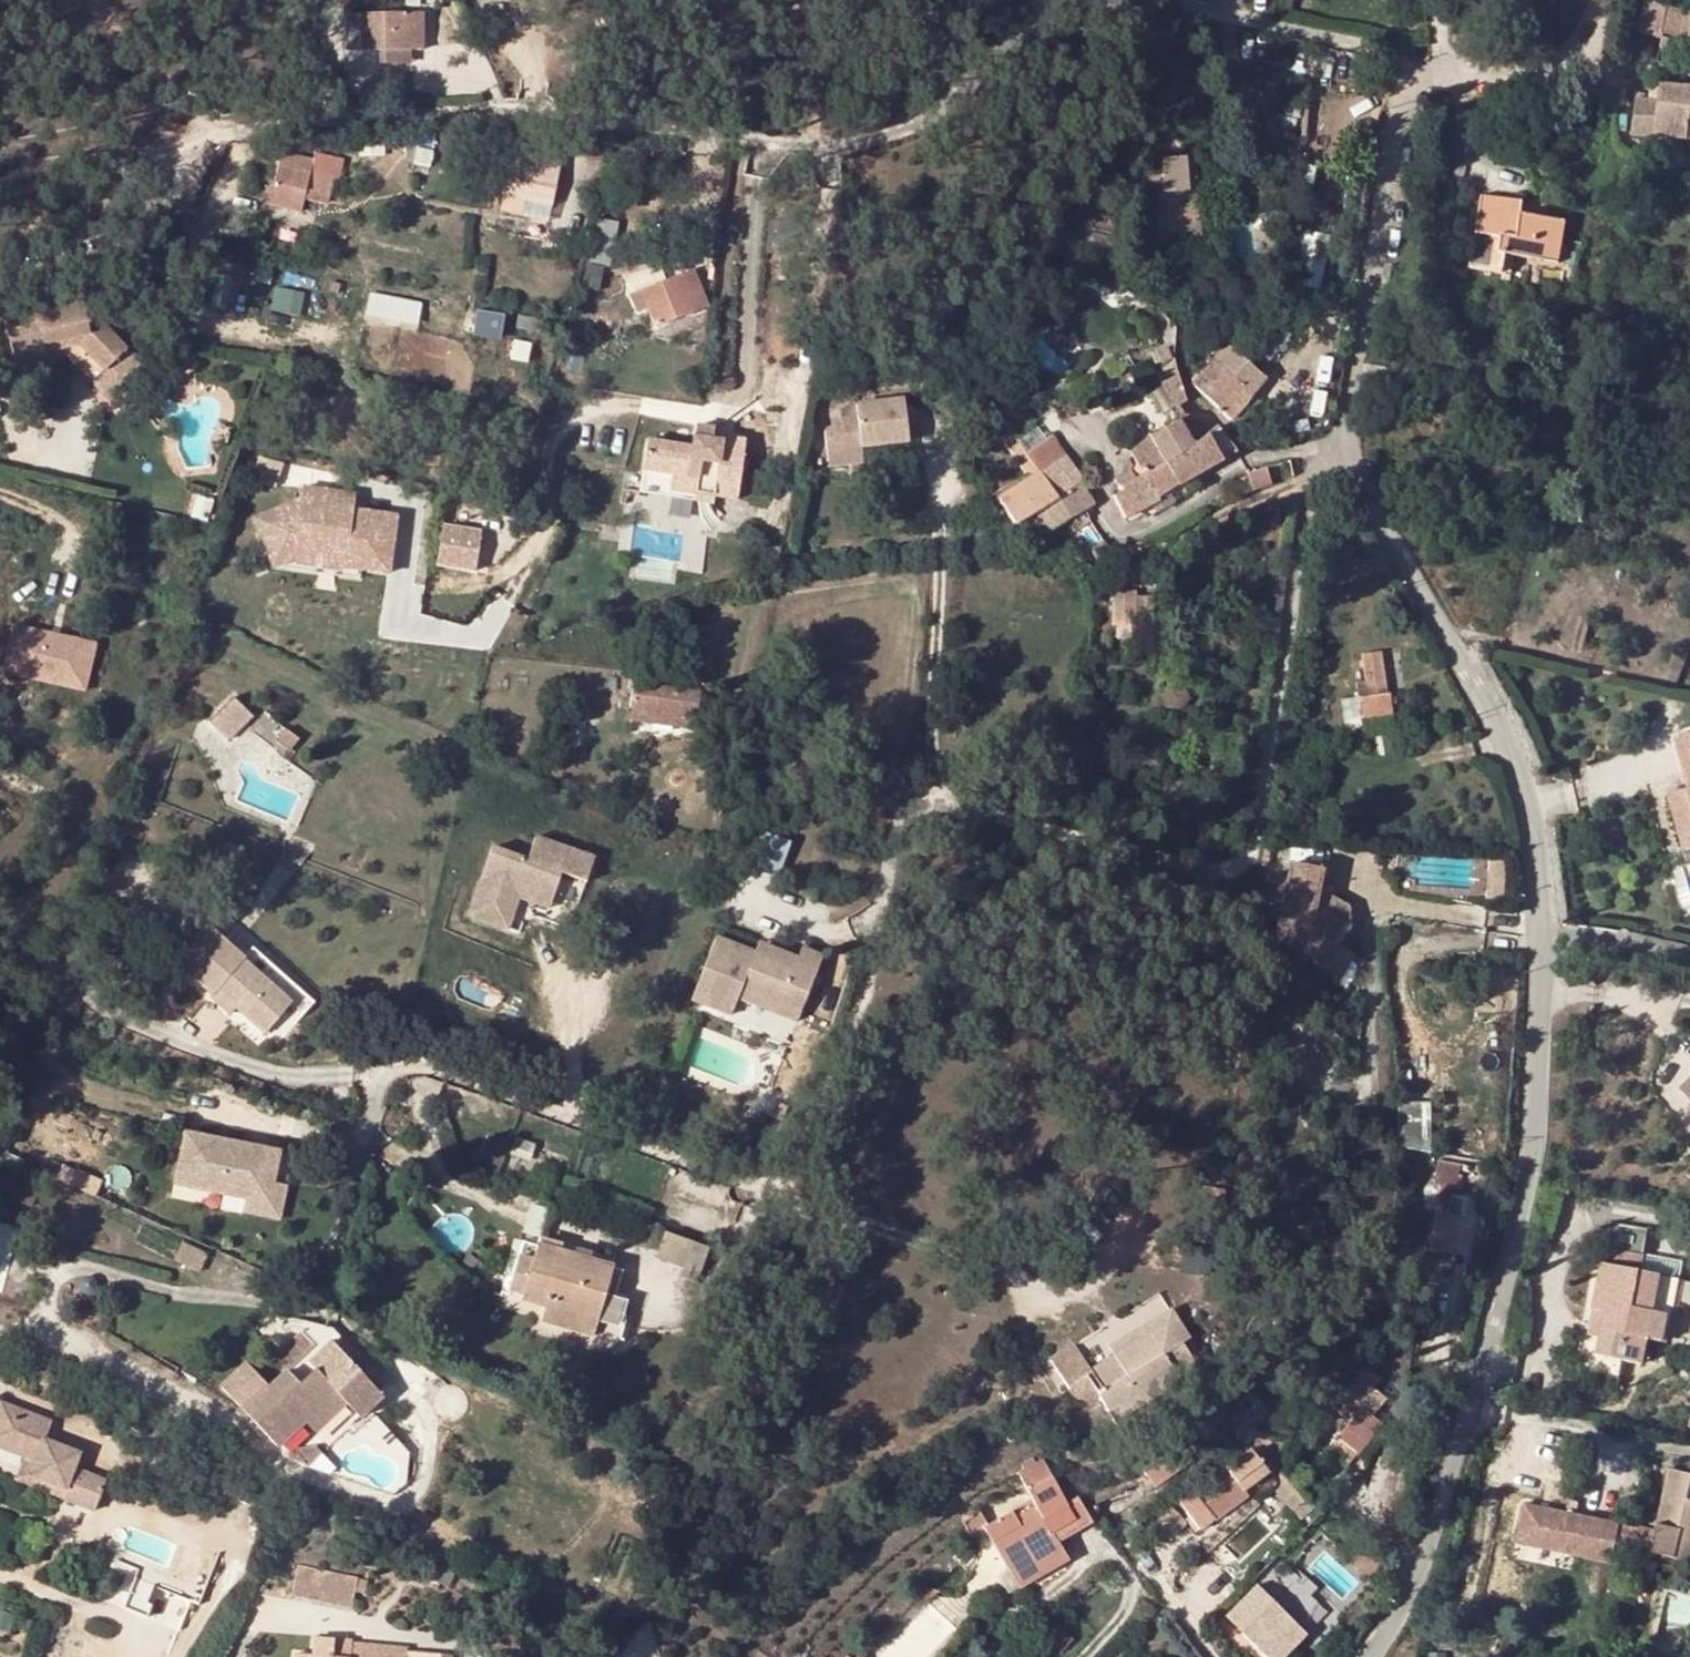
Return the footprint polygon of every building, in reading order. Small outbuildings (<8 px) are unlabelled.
[(1646,1),(1639,35),(1661,40),(1662,34),(1669,5),(1666,4),(1646,1)] [(1662,34),(1687,40),(1689,26),(1689,8),(1669,5),(1662,34)] [(346,14),(347,49),(378,48),(410,47),(423,47),(422,12),(346,14)] [(1454,36),(1454,49),(1475,49),(1475,36),(1454,36)] [(410,47),(378,48),(378,64),(410,63),(410,47)] [(1660,102),(1675,103),(1677,88),(1661,86),(1661,90),(1660,102)] [(1651,88),(1649,101),(1660,102),(1661,90),(1651,88)] [(1675,103),(1689,105),(1689,89),(1677,88),(1675,103)] [(1632,134),(1656,136),(1660,102),(1649,101),(1637,100),(1632,134)] [(1660,102),(1656,136),(1685,138),(1689,105),(1675,103),(1660,102)] [(407,146),(415,148),(419,130),(411,128),(407,146)] [(514,143),(503,197),(523,201),(547,206),(558,152),(514,143)] [(415,148),(407,146),(403,162),(412,164),(415,148)] [(415,148),(412,164),(426,168),(430,151),(415,148)] [(1152,194),(1152,212),(1158,212),(1158,235),(1199,234),(1199,204),(1187,204),(1187,189),(1191,189),(1190,153),(1166,154),(1166,149),(1144,148),(1145,189),(1148,189),(1168,189),(1168,194),(1152,194)] [(281,150),(274,179),(305,187),(312,158),(281,150)] [(1191,189),(1199,188),(1198,153),(1190,153),(1191,189)] [(299,210),(305,187),(274,179),(267,203),(299,210)] [(1187,204),(1199,204),(1199,188),(1191,189),(1187,189),(1187,204)] [(1168,189),(1148,189),(1147,212),(1152,212),(1152,194),(1168,194),(1168,189)] [(523,201),(503,197),(500,211),(521,216),(523,201)] [(1482,197),(1471,267),(1503,272),(1506,253),(1558,261),(1560,240),(1563,222),(1519,216),(1521,203),(1482,197)] [(523,201),(521,216),(544,221),(547,206),(523,201)] [(626,278),(633,294),(664,279),(657,263),(626,278)] [(691,267),(681,271),(697,308),(707,304),(691,267)] [(655,327),(697,308),(681,271),(664,279),(633,294),(629,296),(636,314),(647,309),(655,327)] [(372,295),(371,318),(424,321),(426,298),(372,295)] [(4,319),(12,354),(54,344),(55,351),(45,353),(46,363),(67,358),(91,380),(125,347),(90,312),(81,314),(78,301),(4,319)] [(477,312),(473,333),(498,338),(502,317),(477,312)] [(1010,337),(1019,346),(1026,338),(1017,329),(1010,337)] [(1243,361),(1258,374),(1267,365),(1278,351),(1263,337),(1259,341),(1245,357),(1242,360),(1243,361)] [(54,344),(12,354),(16,370),(46,363),(45,353),(55,351),(54,344)] [(1222,353),(1194,384),(1213,402),(1232,420),(1241,409),(1265,381),(1258,374),(1243,361),(1242,360),(1227,347),(1222,353)] [(850,400),(850,418),(849,453),(864,454),(864,440),(866,400),(866,393),(850,400)] [(910,401),(866,400),(864,440),(910,441),(910,401)] [(849,453),(850,418),(831,417),(830,453),(849,453)] [(1132,452),(1144,474),(1165,463),(1179,488),(1213,467),(1237,452),(1217,426),(1201,440),(1187,417),(1164,430),(1146,442),(1132,452)] [(651,439),(647,486),(698,490),(698,498),(720,500),(720,493),(742,494),(747,435),(725,433),(724,436),(713,435),(714,424),(697,422),(695,442),(651,439)] [(1050,437),(1026,454),(1038,475),(1041,473),(1065,456),(1050,437)] [(1018,444),(1009,450),(1028,481),(1033,478),(1038,475),(1026,454),(1024,452),(1019,444),(1018,444)] [(1144,474),(1132,452),(1129,454),(1122,476),(1118,484),(1120,487),(1144,474)] [(1113,497),(1125,519),(1179,488),(1165,463),(1144,474),(1120,487),(1122,492),(1113,497)] [(1002,497),(1018,525),(1037,514),(1060,500),(1058,498),(1046,481),(1041,473),(1038,475),(1033,478),(1028,481),(1002,497)] [(1082,484),(1058,498),(1060,500),(1071,518),(1073,516),(1086,509),(1094,504),(1082,484)] [(324,493),(299,490),(296,515),(277,513),(252,524),(269,562),(294,553),(346,559),(347,549),(361,550),(359,570),(388,573),(394,516),(361,512),(360,522),(322,518),(324,493)] [(1047,532),(1071,518),(1060,500),(1037,514),(1042,524),(1047,532)] [(1086,509),(1073,516),(1078,524),(1090,517),(1090,516),(1086,509)] [(1023,536),(1042,524),(1037,514),(1018,525),(1023,536)] [(479,528),(440,524),(436,562),(475,567),(479,528)] [(1108,593),(1110,628),(1133,627),(1131,593),(1108,593)] [(17,629),(5,676),(86,696),(98,650),(17,629)] [(1363,654),(1370,696),(1384,693),(1379,652),(1363,654)] [(638,673),(633,711),(695,721),(700,692),(649,684),(651,675),(638,673)] [(235,702),(210,729),(229,747),(254,721),(235,702)] [(693,733),(695,721),(633,711),(631,722),(693,733)] [(288,734),(279,746),(294,758),(302,746),(288,734)] [(1684,755),(1689,753),(1689,736),(1679,739),(1684,755)] [(1672,796),(1677,815),(1687,851),(1689,850),(1689,790),(1672,796)] [(585,884),(594,860),(534,840),(526,862),(491,850),(467,918),(506,932),(520,892),(551,903),(560,876),(585,884)] [(1503,864),(1487,862),(1486,871),(1502,872),(1503,864)] [(1289,864),(1283,899),(1315,904),(1317,894),(1321,871),(1289,864)] [(1501,902),(1502,872),(1486,871),(1484,901),(1501,902)] [(1350,909),(1317,894),(1315,904),(1350,909)] [(1315,904),(1283,899),(1278,925),(1300,929),(1291,948),(1331,969),(1343,947),(1352,928),(1350,928),(1314,911),(1315,904)] [(1350,909),(1315,904),(1314,911),(1350,928),(1350,909)] [(216,935),(186,971),(218,999),(221,996),(241,1014),(270,1038),(286,1019),(295,1008),(245,966),(247,962),(216,935)] [(754,953),(715,939),(690,1001),(730,1016),(736,1001),(739,991),(779,1007),(776,1016),(797,1024),(822,956),(801,948),(797,958),(774,949),(771,959),(754,953)] [(758,944),(754,953),(771,959),(774,949),(758,944)] [(1352,952),(1343,947),(1331,969),(1324,981),(1333,986),(1352,952)] [(247,962),(245,966),(295,1008),(286,1019),(300,1030),(319,1006),(256,952),(247,962)] [(736,1001),(776,1016),(779,1007),(739,991),(736,1001)] [(218,999),(215,1002),(236,1020),(241,1014),(221,996),(218,999)] [(1409,1103),(1409,1147),(1434,1147),(1435,1103),(1409,1103)] [(787,1107),(777,1104),(771,1118),(781,1122),(787,1107)] [(187,1138),(175,1189),(246,1204),(269,1210),(274,1189),(277,1178),(266,1176),(270,1156),(187,1138)] [(1460,1164),(1441,1161),(1439,1174),(1458,1177),(1459,1169),(1460,1164)] [(1462,1177),(1458,1177),(1439,1174),(1437,1187),(1443,1189),(1441,1197),(1449,1199),(1451,1188),(1460,1189),(1462,1177)] [(269,1210),(246,1204),(243,1218),(280,1226),(287,1192),(274,1189),(269,1210)] [(1449,1199),(1441,1197),(1433,1249),(1429,1248),(1427,1262),(1438,1264),(1440,1251),(1457,1254),(1466,1202),(1449,1199)] [(1651,1230),(1612,1222),(1606,1250),(1645,1259),(1651,1230)] [(705,1252),(661,1235),(652,1258),(695,1276),(705,1252)] [(534,1238),(531,1245),(583,1261),(585,1253),(534,1238)] [(531,1245),(529,1252),(519,1283),(518,1288),(567,1303),(564,1313),(590,1321),(593,1310),(607,1268),(583,1261),(531,1245)] [(204,1260),(180,1249),(174,1264),(198,1275),(204,1260)] [(507,1280),(519,1283),(529,1252),(516,1249),(507,1280)] [(1679,1279),(1603,1263),(1594,1309),(1605,1311),(1599,1336),(1596,1352),(1642,1363),(1648,1338),(1661,1342),(1666,1317),(1672,1318),(1679,1279)] [(616,1271),(607,1268),(593,1310),(590,1321),(592,1322),(618,1329),(621,1321),(621,1298),(609,1295),(616,1271)] [(515,1298),(539,1305),(564,1313),(567,1303),(518,1288),(515,1298)] [(587,1336),(592,1322),(590,1321),(564,1313),(539,1305),(535,1320),(587,1336)] [(1173,1316),(1167,1307),(1155,1315),(1167,1319),(1173,1316)] [(1589,1333),(1599,1336),(1605,1311),(1594,1309),(1589,1333)] [(1132,1336),(1167,1319),(1155,1315),(1084,1363),(1087,1367),(1132,1336)] [(1179,1340),(1190,1355),(1196,1350),(1173,1316),(1167,1319),(1090,1372),(1102,1391),(1179,1340)] [(1208,1381),(1190,1355),(1179,1340),(1102,1391),(1090,1372),(1087,1367),(1064,1384),(1069,1392),(1074,1399),(1082,1402),(1088,1401),(1097,1395),(1124,1436),(1162,1411),(1151,1394),(1176,1377),(1188,1394),(1208,1381)] [(309,1362),(316,1370),(339,1350),(331,1342),(309,1362)] [(1071,1346),(1048,1362),(1064,1384),(1087,1367),(1084,1363),(1071,1346)] [(279,1447),(306,1422),(336,1395),(347,1405),(360,1419),(384,1397),(350,1362),(339,1350),(316,1370),(299,1385),(287,1373),(270,1389),(246,1412),(279,1447)] [(222,1387),(246,1412),(270,1389),(246,1364),(222,1387)] [(1349,1422),(1346,1427),(1368,1444),(1383,1424),(1373,1417),(1387,1399),(1376,1391),(1385,1380),(1366,1367),(1345,1395),(1350,1399),(1338,1413),(1349,1422)] [(316,1434),(347,1405),(336,1395),(306,1422),(316,1434)] [(1,1430),(0,1434),(0,1450),(32,1463),(27,1476),(64,1491),(79,1454),(43,1438),(50,1423),(0,1402),(0,1430),(1,1430)] [(1255,1404),(1236,1417),(1233,1439),(1236,1437),(1243,1446),(1256,1435),(1250,1427),(1264,1416),(1255,1404)] [(1368,1444),(1346,1427),(1338,1437),(1359,1454),(1368,1444)] [(1181,1448),(1146,1471),(1158,1490),(1193,1466),(1181,1448)] [(1208,1482),(1193,1493),(1201,1503),(1215,1492),(1230,1511),(1250,1496),(1245,1490),(1266,1474),(1249,1453),(1222,1473),(1226,1478),(1214,1488),(1208,1482)] [(1669,1470),(1654,1529),(1623,1522),(1618,1543),(1689,1561),(1689,1475),(1669,1470)] [(1067,1505),(1047,1471),(1024,1484),(1033,1501),(1036,1506),(1021,1516),(1025,1522),(1020,1524),(1013,1513),(989,1527),(989,1529),(985,1531),(1021,1591),(1070,1563),(1058,1544),(1091,1526),(1076,1501),(1067,1505)] [(1309,1501),(1286,1475),(1272,1486),(1293,1513),(1309,1501)] [(1216,1523),(1230,1511),(1215,1492),(1201,1503),(1216,1523)] [(989,1529),(989,1527),(980,1514),(964,1524),(973,1538),(985,1531),(989,1529)] [(295,1594),(360,1609),(367,1579),(302,1564),(295,1594)] [(1321,1588),(1309,1576),(1303,1583),(1310,1589),(1308,1591),(1313,1595),(1321,1588)] [(1250,1580),(1240,1590),(1246,1598),(1230,1615),(1236,1621),(1247,1631),(1244,1636),(1266,1656),(1283,1656),(1306,1633),(1250,1580)] [(927,1589),(919,1599),(926,1606),(940,1592),(927,1589)] [(1665,1590),(1653,1647),(1682,1654),(1689,1615),(1689,1595),(1665,1590)] [(1233,1624),(1244,1636),(1247,1631),(1236,1621),(1233,1624)] [(313,1641),(312,1656),(295,1656),(348,1656),(349,1645),(313,1641)]
